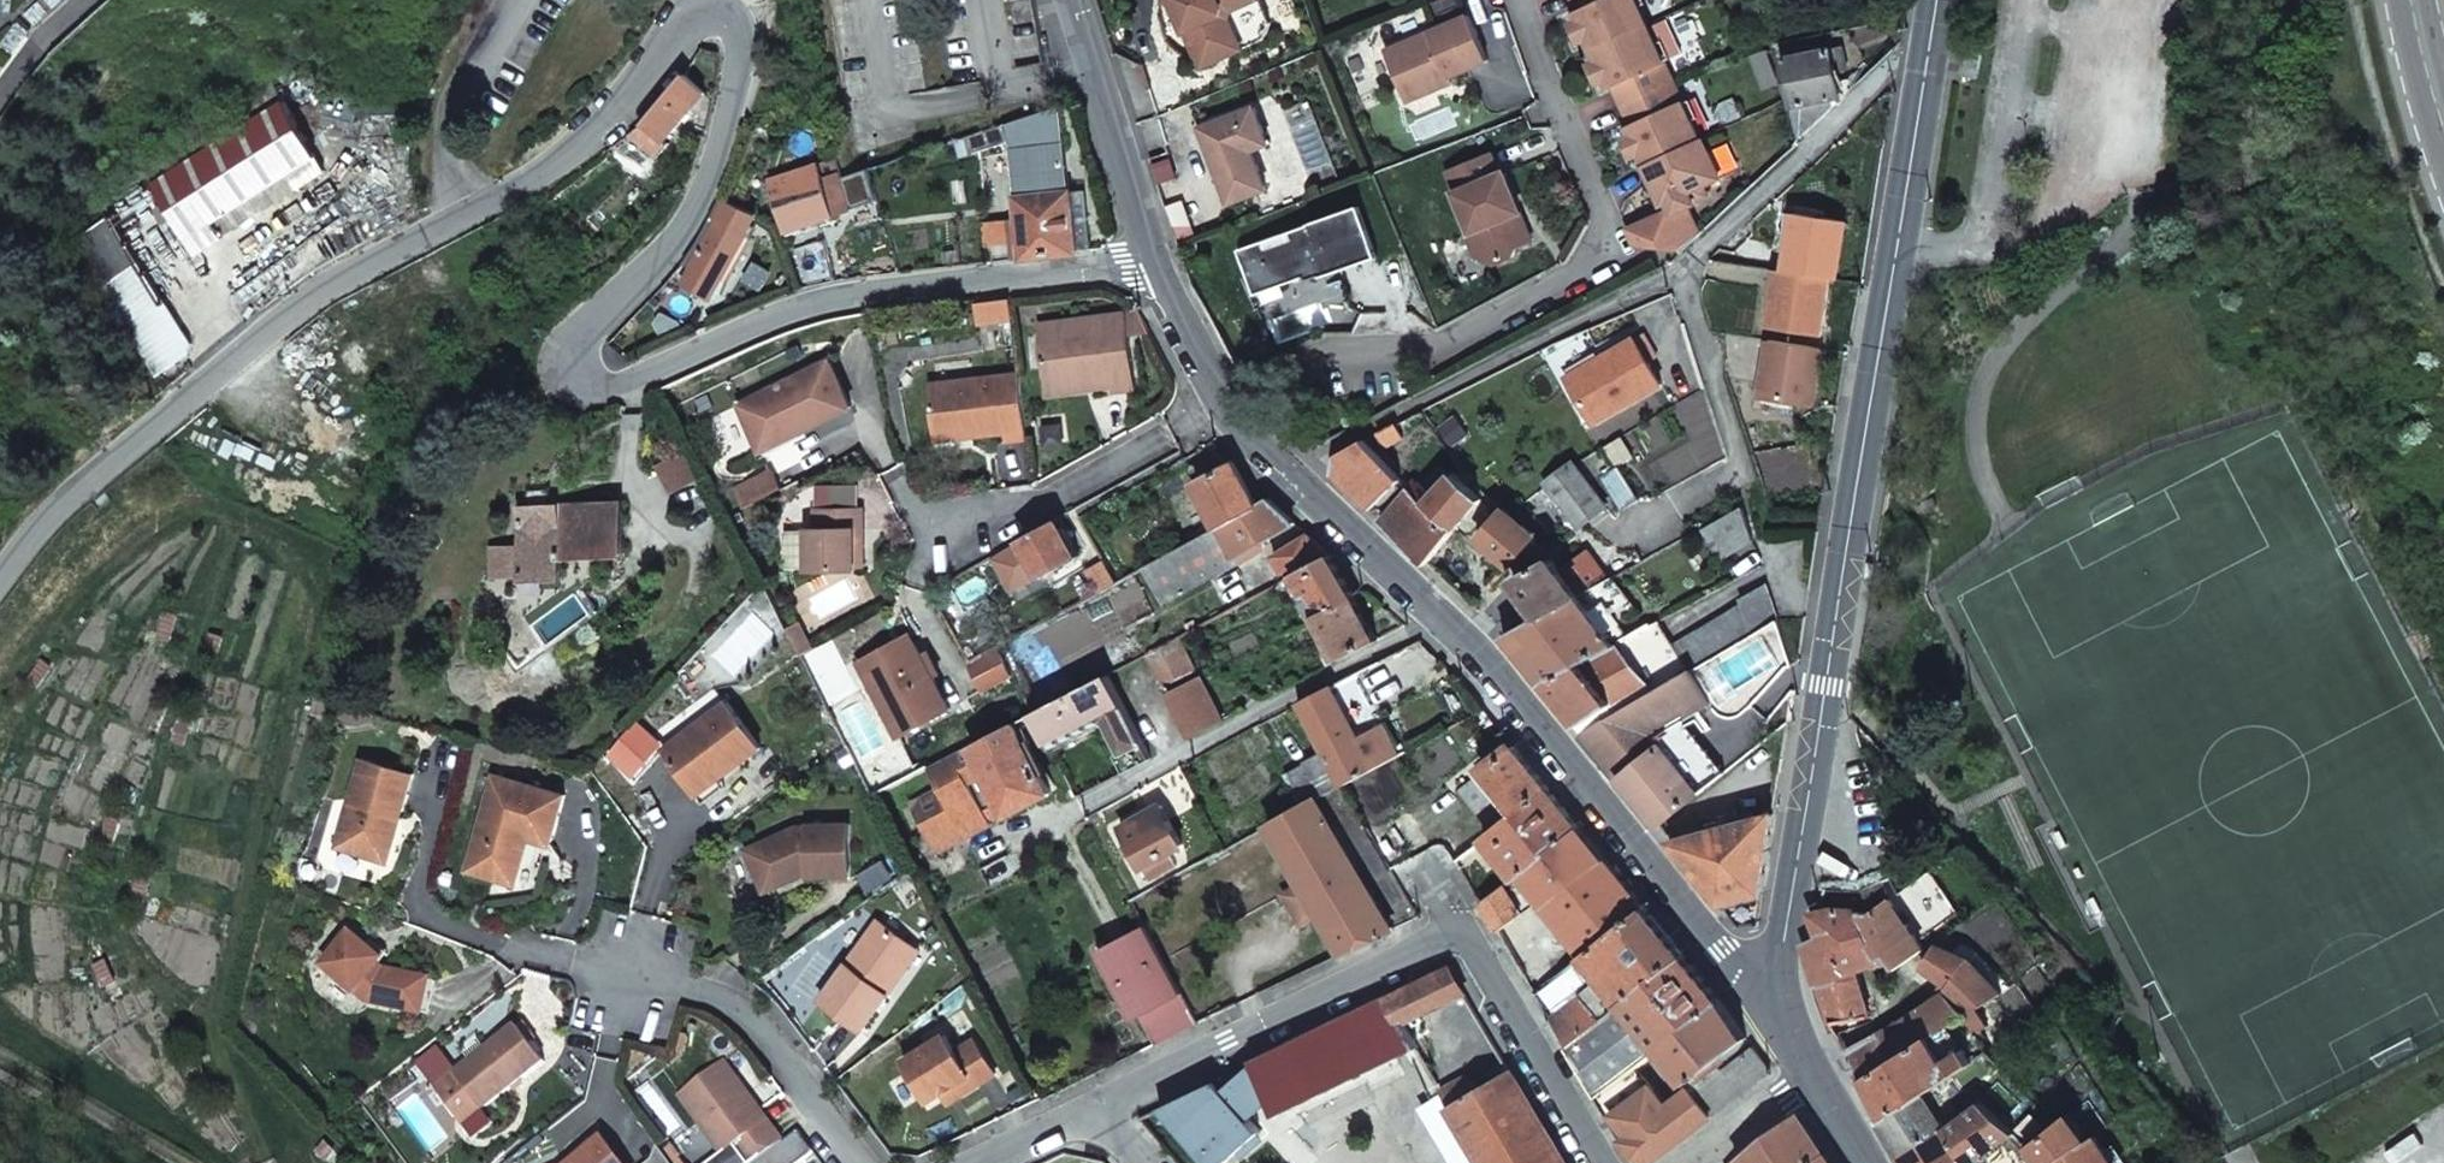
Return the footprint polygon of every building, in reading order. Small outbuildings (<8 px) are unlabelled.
[(1013,24),(1035,21),(1032,0),(1010,0),(1013,24)] [(1202,65),(1265,39),(1271,23),(1262,0),(1174,0),(1202,65)] [(1583,3),(1571,8),(1575,16),(1583,35),(1588,46),(1644,21),(1635,0),(1581,0),(1583,3)] [(1381,45),(1399,89),(1438,72),(1439,75),(1441,75),(1483,58),(1465,11),(1381,45)] [(1583,35),(1575,16),(1567,19),(1575,39),(1583,35)] [(1645,25),(1660,59),(1678,51),(1663,17),(1645,25)] [(1645,25),(1644,21),(1588,46),(1593,57),(1601,77),(1604,84),(1609,82),(1617,102),(1669,79),(1660,59),(1645,25)] [(1801,139),(1849,92),(1848,87),(1847,80),(1836,83),(1833,71),(1841,70),(1838,59),(1842,58),(1840,46),(1783,59),(1801,139)] [(1601,77),(1593,57),(1585,60),(1593,80),(1601,77)] [(1399,89),(1402,97),(1443,80),(1441,75),(1439,75),(1438,72),(1399,89)] [(645,125),(666,142),(708,94),(686,74),(643,124),(645,125)] [(1694,137),(1669,79),(1617,102),(1626,122),(1621,124),(1625,131),(1633,150),(1638,162),(1694,137)] [(185,258),(197,251),(222,234),(214,221),(288,173),(297,187),(323,170),(270,89),(144,170),(173,214),(161,221),(185,258)] [(1274,141),(1260,104),(1212,121),(1230,170),(1223,172),(1233,199),(1271,186),(1257,147),(1274,141)] [(1009,141),(1017,198),(1070,191),(1060,106),(970,137),(975,153),(1009,141)] [(1230,170),(1212,121),(1205,123),(1223,172),(1230,170)] [(632,136),(658,158),(670,145),(666,142),(645,125),(632,136)] [(1625,154),(1633,150),(1625,131),(1617,135),(1625,154)] [(1696,136),(1694,137),(1638,162),(1636,163),(1643,180),(1646,179),(1655,201),(1660,200),(1665,211),(1687,201),(1682,190),(1714,175),(1696,136)] [(1485,149),(1441,167),(1465,226),(1461,233),(1468,250),(1486,258),(1505,251),(1509,242),(1524,236),(1516,215),(1511,218),(1508,208),(1512,205),(1499,169),(1494,170),(1485,149)] [(821,165),(837,215),(853,210),(843,179),(836,160),(821,165)] [(821,165),(772,181),(788,231),(837,215),(821,165)] [(214,221),(222,234),(297,187),(288,173),(214,221)] [(1070,191),(1077,250),(1091,249),(1084,190),(1070,191)] [(1017,198),(1024,258),(1077,251),(1077,250),(1070,191),(1017,198)] [(687,287),(713,300),(758,214),(721,197),(704,234),(685,263),(696,268),(687,287)] [(1384,256),(1368,207),(1246,248),(1260,287),(1310,270),(1313,280),(1384,256)] [(1795,213),(1785,271),(1829,278),(1836,280),(1846,222),(1795,213)] [(194,348),(109,215),(70,239),(160,379),(192,359),(194,348)] [(789,249),(802,287),(836,280),(825,240),(789,249)] [(1779,270),(1769,328),(1819,336),(1829,278),(1785,271),(1779,270)] [(1149,332),(1140,313),(1127,314),(1130,334),(1149,332)] [(1083,379),(1110,376),(1112,386),(1112,391),(1136,389),(1130,334),(1127,314),(1049,324),(1052,345),(1041,346),(1047,395),(1083,390),(1083,379)] [(1039,325),(1041,346),(1052,345),(1049,324),(1039,325)] [(1573,383),(1596,422),(1662,385),(1637,338),(1606,356),(1610,363),(1573,383)] [(1771,342),(1762,399),(1812,408),(1821,350),(1771,342)] [(1570,375),(1573,383),(1610,363),(1606,356),(1570,375)] [(826,360),(737,405),(760,451),(849,406),(826,360)] [(973,433),(1005,429),(1007,437),(1027,435),(1019,371),(928,381),(934,429),(972,425),(973,433)] [(1083,390),(1112,386),(1110,376),(1083,379),(1083,390)] [(972,425),(934,429),(934,437),(973,433),(972,425)] [(1366,506),(1370,510),(1401,478),(1365,440),(1336,455),(1332,473),(1366,506)] [(1198,481),(1222,525),(1258,505),(1235,462),(1198,481)] [(1522,500),(1549,532),(1573,514),(1580,524),(1606,505),(1576,462),(1547,481),(1548,483),(1522,500)] [(1603,477),(1621,507),(1637,498),(1618,468),(1603,477)] [(735,491),(744,507),(781,488),(772,472),(735,491)] [(1482,499),(1452,474),(1425,504),(1453,533),(1482,499)] [(820,488),(821,508),(857,508),(857,487),(820,488)] [(1384,523),(1428,565),(1453,533),(1425,504),(1411,489),(1384,523)] [(1258,505),(1222,525),(1238,556),(1296,522),(1292,519),(1270,499),(1258,505)] [(564,555),(627,552),(624,503),(522,510),(526,579),(566,575),(564,555)] [(854,544),(854,528),(863,528),(863,508),(857,508),(821,508),(815,508),(815,528),(806,528),(806,532),(807,566),(807,570),(855,569),(854,544)] [(1498,565),(1509,573),(1538,534),(1506,508),(1480,540),(1502,560),(1498,565)] [(1703,529),(1719,558),(1752,539),(1742,508),(1703,529)] [(1020,539),(1041,576),(1081,554),(1061,518),(1020,539)] [(1222,525),(1148,565),(1166,597),(1239,559),(1238,556),(1222,525)] [(854,528),(854,544),(863,544),(863,528),(854,528)] [(807,566),(806,532),(784,532),(785,567),(807,566)] [(1308,534),(1273,557),(1287,579),(1298,574),(1332,556),(1308,534)] [(1020,539),(996,553),(1016,590),(1041,576),(1020,539)] [(1562,572),(1577,597),(1601,584),(1586,554),(1562,572)] [(1298,574),(1322,614),(1357,596),(1337,565),(1332,556),(1298,574)] [(1524,592),(1541,617),(1577,597),(1562,572),(1553,557),(1517,581),(1524,592)] [(1538,679),(1543,685),(1617,644),(1627,638),(1613,618),(1631,604),(1611,578),(1601,584),(1577,597),(1541,617),(1505,636),(1538,679)] [(1672,644),(1689,671),(1777,618),(1766,583),(1742,597),(1740,603),(1672,644)] [(1319,616),(1342,658),(1378,639),(1357,596),(1322,614),(1319,616)] [(1617,644),(1652,693),(1689,671),(1672,644),(1658,622),(1627,638),(1617,644)] [(799,623),(789,629),(802,656),(813,650),(799,623)] [(948,708),(908,632),(867,655),(877,676),(870,680),(880,698),(878,699),(897,735),(948,708)] [(1147,652),(1165,686),(1196,669),(1178,636),(1147,652)] [(1574,724),(1583,734),(1652,693),(1617,644),(1543,685),(1574,724)] [(858,659),(870,680),(877,676),(867,655),(858,659)] [(1583,734),(1619,779),(1661,745),(1655,735),(1682,718),(1709,702),(1689,671),(1652,693),(1583,734)] [(1038,719),(1051,746),(1105,718),(1123,753),(1144,741),(1108,673),(1034,712),(1038,719)] [(1168,693),(1192,736),(1224,719),(1201,676),(1168,693)] [(1326,753),(1343,784),(1392,759),(1382,741),(1367,749),(1332,685),(1300,703),(1326,753)] [(763,747),(718,687),(655,734),(696,788),(717,773),(735,760),(738,765),(763,747)] [(1018,721),(1021,728),(1038,719),(1034,712),(1018,721)] [(1661,745),(1700,792),(1726,773),(1682,718),(1655,735),(1661,745)] [(1052,791),(1021,728),(1018,721),(972,744),(1002,801),(1009,813),(1052,791)] [(958,752),(989,808),(1002,801),(972,744),(958,752)] [(1483,770),(1516,814),(1550,787),(1523,754),(1516,745),(1483,770)] [(1653,821),(1657,826),(1700,792),(1661,745),(1619,779),(1653,821)] [(913,803),(935,845),(963,831),(966,836),(992,822),(985,810),(989,808),(958,752),(929,767),(941,788),(913,803)] [(1286,774),(1303,805),(1319,797),(1343,784),(1326,753),(1286,774)] [(360,762),(335,852),(382,866),(395,818),(401,819),(414,776),(360,762)] [(1462,786),(1495,830),(1516,814),(1483,770),(1462,786)] [(706,802),(727,787),(717,773),(696,788),(706,802)] [(565,795),(494,775),(467,870),(494,878),(515,866),(522,844),(530,839),(551,845),(565,795)] [(1486,837),(1516,875),(1521,872),(1581,825),(1556,795),(1550,787),(1516,814),(1495,830),(1486,837)] [(1322,911),(1346,952),(1394,929),(1319,797),(1303,805),(1270,823),(1304,881),(1284,892),(1292,906),(1297,903),(1307,920),(1322,911)] [(1135,852),(1143,866),(1171,851),(1184,845),(1171,819),(1160,825),(1151,810),(1121,826),(1130,843),(1124,846),(1129,855),(1135,852)] [(1671,844),(1722,905),(1760,892),(1774,811),(1668,840),(1671,844)] [(395,818),(382,866),(387,867),(401,819),(395,818)] [(811,874),(855,872),(853,822),(810,824),(810,825),(796,825),(745,849),(760,880),(775,873),(780,884),(802,874),(802,870),(810,870),(811,874)] [(1521,872),(1584,954),(1647,907),(1614,866),(1581,825),(1521,872)] [(517,885),(530,839),(522,844),(515,866),(494,878),(517,885)] [(1143,866),(1150,880),(1178,865),(1171,851),(1143,866)] [(775,873),(760,880),(765,891),(780,884),(775,873)] [(1482,903),(1498,930),(1523,913),(1505,885),(1482,903)] [(1855,969),(1888,954),(1895,967),(1925,948),(1891,899),(1871,913),(1834,908),(1824,912),(1813,916),(1820,942),(1806,950),(1812,978),(1814,985),(1820,986),(1855,969)] [(1292,906),(1302,923),(1307,920),(1297,903),(1292,906)] [(1601,976),(1622,1003),(1685,954),(1654,916),(1647,907),(1584,954),(1584,955),(1601,976)] [(882,990),(914,946),(878,920),(820,1000),(862,1030),(887,994),(882,990)] [(1121,979),(1141,1014),(1182,992),(1145,926),(1110,945),(1127,975),(1121,979)] [(356,987),(368,999),(421,1014),(431,980),(380,966),(373,959),(377,953),(377,947),(358,928),(325,959),(353,989),(356,987)] [(1923,966),(1949,987),(1945,994),(1966,1016),(2004,992),(1971,958),(1935,945),(1923,966)] [(887,994),(919,950),(914,946),(882,990),(887,994)] [(1567,1046),(1597,1096),(1638,1066),(1661,1049),(1725,1004),(1693,964),(1685,954),(1622,1003),(1604,1018),(1567,1046)] [(1519,965),(1523,971),(1536,962),(1533,957),(1519,965)] [(1451,968),(1387,999),(1400,1021),(1465,993),(1451,968)] [(1847,1048),(1874,1035),(1869,1018),(1857,974),(1855,969),(1820,986),(1824,991),(1832,1024),(1847,1048)] [(1590,1001),(1604,1018),(1622,1003),(1601,976),(1588,986),(1596,996),(1590,1001)] [(1535,991),(1567,1046),(1604,1018),(1590,1001),(1570,977),(1553,989),(1547,981),(1535,991)] [(1141,1014),(1156,1043),(1199,1022),(1182,992),(1141,1014)] [(1929,1038),(1966,1016),(1945,994),(1901,1022),(1874,1035),(1847,1048),(1861,1079),(1929,1038)] [(1387,999),(1254,1063),(1256,1067),(1276,1103),(1281,1112),(1415,1048),(1404,1027),(1400,1021),(1387,999)] [(1614,1123),(1637,1162),(1650,1162),(1773,1070),(1753,1046),(1723,1070),(1716,1059),(1747,1036),(1744,1031),(1725,1004),(1661,1049),(1693,1090),(1669,1108),(1656,1091),(1614,1123)] [(519,1024),(454,1073),(482,1109),(546,1060),(519,1024)] [(1422,1048),(1408,1025),(1404,1027),(1415,1048),(1416,1051),(1422,1048)] [(928,1100),(954,1085),(960,1095),(996,1073),(975,1039),(956,1050),(946,1033),(904,1059),(928,1100)] [(1922,1092),(1972,1061),(1965,1048),(1945,1060),(1929,1038),(1861,1079),(1871,1099),(1880,1118),(1922,1092)] [(724,1153),(735,1145),(749,1162),(753,1162),(783,1140),(723,1060),(679,1093),(724,1153)] [(1597,1096),(1607,1111),(1617,1101),(1621,1108),(1653,1086),(1638,1066),(1597,1096)] [(1165,1107),(1216,1162),(1235,1162),(1271,1131),(1258,1118),(1276,1103),(1256,1067),(1231,1087),(1225,1080),(1165,1107)] [(482,1109),(454,1073),(435,1087),(463,1123),(482,1109)] [(1484,1162),(1566,1162),(1513,1073),(1465,1101),(1452,1109),(1484,1162)] [(1442,1093),(1452,1109),(1465,1101),(1455,1085),(1442,1093)] [(1878,1125),(1897,1155),(1942,1127),(1922,1092),(1880,1118),(1875,1120),(1878,1125)] [(1901,1162),(1969,1162),(1964,1155),(2007,1126),(1981,1102),(1942,1127),(1897,1155),(1901,1162)] [(2042,1162),(2053,1162),(2089,1139),(2069,1115),(2030,1146),(2042,1162)] [(1830,1162),(1823,1153),(1803,1122),(1749,1162),(1829,1162),(1830,1162)] [(2419,1127),(2374,1160),(2376,1162),(2443,1162),(2419,1127)] [(2095,1135),(2089,1139),(2053,1162),(2115,1162),(2095,1135)] [(604,1138),(570,1162),(623,1162),(604,1138)] [(664,1153),(652,1162),(672,1162),(664,1153)]
